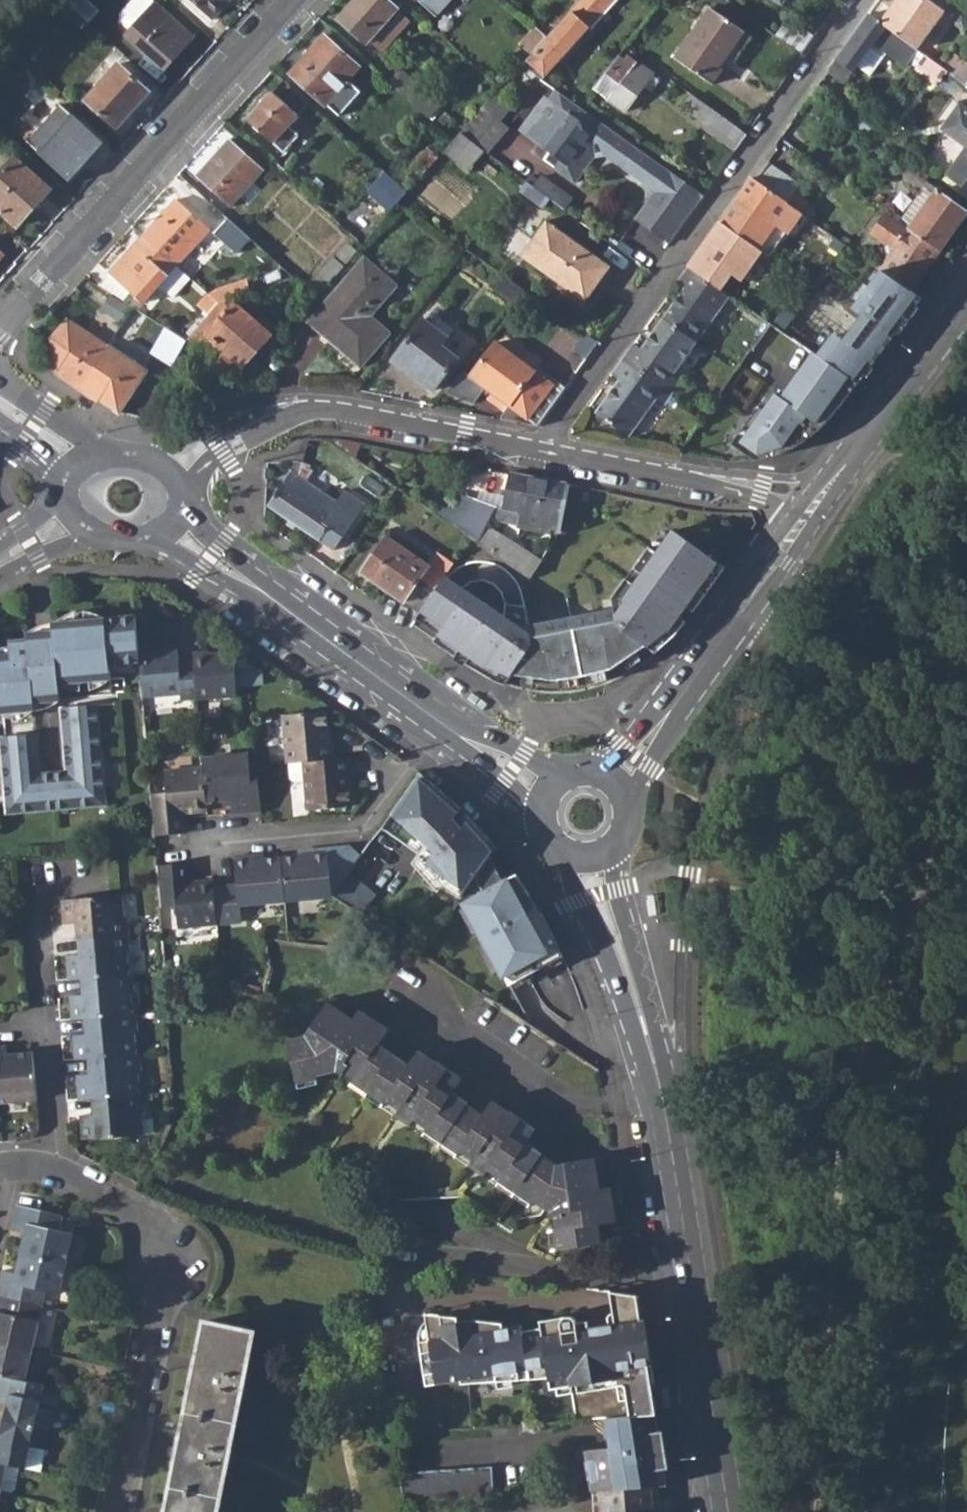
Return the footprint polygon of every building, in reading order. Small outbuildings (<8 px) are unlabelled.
[(84,0),(63,0),(89,23),(98,13),(84,0)] [(211,22),(231,0),(187,0),(211,22)] [(366,44),(368,42),(380,52),(409,21),(386,0),(356,0),(339,19),(366,44)] [(524,69),(543,83),(615,0),(581,0),(570,12),(573,14),(524,69)] [(916,51),(944,13),(927,0),(897,0),(880,24),(883,27),(916,51)] [(944,13),(951,3),(947,0),(927,0),(944,13)] [(125,37),(164,71),(194,38),(155,4),(125,37)] [(673,59),(711,86),(720,72),(725,74),(751,39),(709,9),(673,59)] [(868,16),(830,68),(846,80),(859,62),(876,38),(889,47),(909,61),(916,51),(883,27),(880,24),(868,16)] [(793,25),(780,42),(788,48),(801,30),(793,25)] [(520,45),(532,55),(547,37),(536,27),(520,45)] [(801,57),(814,40),(801,30),(788,48),(801,57)] [(289,73),(325,105),(358,69),(322,38),(289,73)] [(876,38),(859,62),(872,71),(889,47),(876,38)] [(966,81),(966,80),(966,59),(957,53),(947,68),(966,81)] [(926,55),(917,70),(940,82),(948,67),(926,55)] [(591,90),(622,113),(651,75),(626,56),(623,60),(617,57),(591,90)] [(85,101),(117,130),(150,93),(118,64),(85,101)] [(668,173),(554,90),(547,100),(542,97),(519,130),(548,151),(542,160),(573,183),(593,156),(603,157),(654,194),(634,222),(667,246),(691,211),(659,187),(668,173)] [(247,122),(272,144),(297,118),(271,95),(247,122)] [(495,98),(461,136),(485,155),(488,152),(507,131),(496,122),(508,109),(495,98)] [(701,128),(734,152),(745,136),(694,99),(686,109),(705,123),(701,128)] [(26,142),(69,181),(102,143),(60,104),(26,142)] [(966,193),(966,112),(957,105),(944,124),(945,135),(964,148),(944,176),(966,193)] [(445,156),(469,174),(485,155),(461,136),(454,144),(445,156)] [(196,177),(229,207),(262,171),(229,140),(196,177)] [(16,227),(49,191),(14,159),(0,174),(0,212),(16,227)] [(525,186),(532,175),(520,166),(512,176),(525,186)] [(904,181),(921,193),(928,183),(912,172),(904,181)] [(702,197),(668,173),(659,187),(691,211),(702,197)] [(532,175),(525,186),(531,191),(543,199),(550,188),(532,175)] [(751,176),(721,219),(762,248),(778,225),(788,232),(803,211),(751,176)] [(938,253),(966,212),(937,190),(908,231),(938,253)] [(142,237),(176,267),(184,258),(191,265),(208,247),(200,239),(210,229),(176,199),(142,237)] [(881,272),(911,293),(938,253),(908,231),(906,230),(884,214),(871,233),(886,243),(887,257),(878,270),(881,272)] [(212,234),(235,255),(249,240),(227,219),(212,234)] [(721,219),(687,268),(719,289),(730,273),(740,280),(762,248),(721,219)] [(521,256),(583,301),(607,269),(546,223),(521,256)] [(819,237),(827,243),(831,238),(823,232),(819,237)] [(129,293),(143,304),(156,289),(176,267),(142,237),(109,274),(129,293)] [(10,249),(0,241),(0,260),(10,249)] [(306,290),(318,301),(345,270),(333,259),(306,290)] [(308,324),(360,368),(378,348),(366,339),(377,326),(369,318),(394,288),(364,261),(308,324)] [(176,267),(156,289),(174,296),(189,279),(176,267)] [(696,346),(730,298),(719,289),(687,268),(677,283),(685,289),(661,322),(696,346)] [(857,387),(921,301),(911,293),(881,272),(868,289),(864,286),(853,300),(857,303),(851,311),(861,317),(842,343),(832,336),(816,358),(857,387)] [(109,274),(97,287),(121,302),(129,293),(109,274)] [(495,293),(512,305),(522,291),(506,280),(495,293)] [(208,295),(219,305),(230,301),(251,295),(246,283),(208,295)] [(197,308),(208,317),(219,305),(208,295),(197,308)] [(195,358),(223,382),(251,350),(256,355),(271,338),(230,301),(219,305),(208,317),(188,340),(201,351),(195,358)] [(55,374),(78,390),(108,348),(66,321),(49,338),(55,374)] [(391,361),(432,391),(456,360),(438,347),(444,339),(422,322),(391,361)] [(622,361),(673,397),(685,381),(675,374),(696,346),(661,322),(642,350),(633,345),(622,361)] [(795,374),(842,407),(857,387),(816,358),(782,334),(769,325),(751,351),(774,367),(779,359),(797,371),(795,374)] [(549,410),(564,389),(536,369),(533,374),(522,365),(494,345),(469,380),(491,396),(486,403),(504,415),(502,421),(516,424),(521,405),(549,410)] [(99,400),(119,414),(146,372),(108,348),(78,390),(97,402),(99,400)] [(536,369),(525,361),(522,365),(533,374),(536,369)] [(596,415),(630,439),(656,401),(665,407),(673,397),(622,361),(610,377),(620,383),(596,415)] [(521,405),(516,424),(536,428),(549,410),(521,405)] [(321,440),(356,461),(361,446),(321,440)] [(269,507),(334,553),(358,519),(364,510),(313,473),(319,464),(303,464),(298,479),(291,475),(269,507)] [(545,541),(551,544),(558,533),(566,487),(509,475),(502,511),(519,515),(516,528),(549,534),(545,541)] [(566,487),(558,533),(583,537),(618,551),(620,537),(603,533),(608,507),(602,500),(598,500),(590,498),(591,492),(566,487)] [(591,492),(590,498),(598,500),(599,493),(591,492)] [(461,533),(477,544),(494,513),(477,504),(461,533)] [(516,626),(444,576),(436,588),(420,611),(443,627),(432,642),(468,667),(484,676),(501,683),(509,672),(551,679),(564,677),(588,673),(604,669),(640,646),(653,655),(666,643),(683,625),(696,607),(722,569),(670,532),(654,554),(646,549),(609,600),(610,611),(516,626)] [(568,568),(583,537),(558,533),(551,544),(543,556),(568,568)] [(359,574),(418,613),(420,611),(436,588),(419,577),(426,566),(384,537),(359,574)] [(498,558),(527,579),(539,563),(509,542),(498,558)] [(3,816),(106,806),(95,705),(57,708),(63,771),(38,774),(34,735),(3,738),(1,715),(33,712),(32,705),(58,702),(56,685),(108,680),(107,665),(137,662),(136,652),(132,615),(49,624),(49,632),(23,634),(23,641),(6,643),(7,656),(0,656),(0,789),(3,816)] [(194,702),(191,660),(179,662),(177,648),(136,652),(137,662),(141,699),(178,696),(179,703),(194,702)] [(191,660),(194,702),(234,698),(230,652),(208,654),(208,649),(190,651),(191,660)] [(300,763),(333,760),(331,743),(328,743),(325,712),(282,716),(287,764),(300,763)] [(253,755),(245,756),(250,813),(259,812),(253,755)] [(203,803),(220,801),(233,800),(233,808),(234,814),(250,813),(245,756),(200,760),(200,768),(203,803)] [(302,783),(305,812),(349,808),(346,775),(350,775),(348,758),(333,760),(300,763),(302,783)] [(300,763),(287,764),(288,780),(293,783),(302,783),(300,763)] [(203,803),(200,768),(164,771),(165,792),(149,794),(153,838),(186,835),(184,813),(204,812),(203,803)] [(412,782),(390,814),(381,828),(406,846),(415,832),(432,844),(455,812),(412,782)] [(221,810),(233,808),(233,800),(220,801),(221,810)] [(280,862),(283,900),(335,895),(360,858),(349,850),(311,853),(312,860),(280,862)] [(506,879),(490,854),(462,893),(470,899),(465,905),(481,932),(487,929),(493,939),(487,942),(504,972),(517,980),(565,954),(544,911),(540,913),(530,893),(532,892),(519,872),(506,879)] [(210,890),(214,923),(239,921),(237,904),(283,900),(280,862),(251,866),(250,858),(232,860),(235,887),(210,890)] [(175,905),(177,927),(214,923),(210,890),(209,880),(191,882),(189,861),(154,864),(158,906),(175,905)] [(350,907),(372,922),(392,894),(370,879),(350,907)] [(650,895),(646,896),(650,916),(659,914),(654,894),(650,895)] [(66,923),(78,922),(84,921),(85,937),(129,933),(128,917),(123,917),(121,895),(64,900),(66,923)] [(129,933),(85,937),(87,950),(81,950),(68,951),(70,977),(83,976),(89,975),(129,972),(128,951),(130,951),(129,933)] [(129,972),(89,975),(90,989),(84,990),(71,991),(73,1017),(86,1016),(91,1015),(132,1012),(130,989),(134,988),(132,972),(129,972)] [(555,1218),(556,1230),(560,1250),(600,1244),(597,1225),(616,1223),(610,1189),(601,1191),(594,1192),(592,1177),(598,1176),(605,1175),(603,1159),(556,1165),(525,1143),(535,1127),(507,1108),(504,1111),(489,1101),(481,1113),(451,1092),(461,1076),(434,1057),(432,1061),(417,1051),(409,1063),(380,1041),(390,1027),(361,1008),(355,1018),(353,1021),(340,1013),(343,1008),(347,1002),(334,993),(306,1032),(289,1036),(297,1075),(317,1072),(338,1068),(343,1070),(345,1068),(400,1106),(395,1114),(410,1126),(416,1117),(473,1156),(467,1165),(481,1174),(487,1166),(551,1211),(552,1218),(555,1218)] [(355,1018),(343,1008),(340,1013),(353,1021),(355,1018)] [(132,1012),(91,1015),(92,1030),(87,1030),(75,1031),(77,1056),(89,1055),(96,1055),(135,1052),(133,1030),(137,1030),(135,1012),(132,1012)] [(420,1047),(417,1051),(432,1061),(434,1057),(420,1047)] [(40,1108),(36,1057),(10,1060),(10,1050),(0,1051),(0,1111),(40,1108)] [(135,1052),(96,1055),(97,1072),(90,1073),(78,1073),(80,1097),(91,1096),(97,1096),(139,1093),(137,1070),(140,1069),(138,1051),(135,1052)] [(89,1055),(90,1073),(97,1072),(96,1055),(89,1055)] [(318,1081),(317,1072),(297,1075),(298,1085),(318,1081)] [(139,1093),(97,1096),(98,1112),(93,1113),(80,1114),(82,1138),(142,1133),(140,1111),(144,1110),(142,1092),(139,1093)] [(491,1097),(489,1101),(504,1111),(507,1108),(491,1097)] [(601,1191),(598,1176),(592,1177),(594,1192),(601,1191)] [(21,1253),(69,1264),(76,1232),(60,1228),(64,1215),(17,1204),(11,1229),(26,1232),(21,1253)] [(550,1250),(560,1250),(556,1230),(548,1231),(550,1250)] [(44,1306),(47,1290),(62,1293),(69,1264),(21,1253),(18,1272),(2,1269),(0,1276),(0,1279),(0,1296),(44,1306)] [(609,1292),(612,1313),(631,1315),(639,1322),(635,1295),(609,1292)] [(34,1351),(44,1306),(0,1296),(0,1344),(34,1351)] [(581,1420),(604,1418),(607,1449),(585,1451),(590,1489),(595,1488),(649,1484),(665,1483),(654,1413),(639,1322),(631,1315),(612,1313),(609,1312),(605,1318),(590,1320),(589,1315),(577,1316),(569,1312),(562,1320),(564,1328),(551,1331),(550,1322),(543,1323),(521,1325),(520,1321),(503,1323),(502,1319),(471,1317),(473,1330),(461,1333),(459,1319),(458,1315),(425,1312),(436,1383),(461,1380),(461,1383),(547,1379),(549,1390),(567,1388),(573,1420),(581,1420)] [(542,1316),(543,1323),(550,1322),(551,1331),(564,1328),(562,1320),(569,1312),(542,1316)] [(471,1317),(459,1319),(461,1333),(473,1330),(471,1317)] [(255,1331),(206,1320),(167,1511),(218,1511),(255,1331)] [(27,1382),(34,1351),(0,1344),(0,1376),(27,1382)] [(54,1433),(59,1407),(42,1404),(46,1386),(27,1382),(0,1376),(0,1403),(7,1405),(3,1421),(54,1433)] [(45,1475),(54,1433),(3,1421),(0,1436),(0,1465),(8,1466),(21,1469),(45,1475)] [(8,1466),(0,1465),(0,1496),(2,1496),(3,1492),(8,1466)] [(16,1492),(21,1469),(8,1466),(3,1492),(12,1495),(16,1492)] [(404,1466),(404,1495),(495,1497),(495,1468),(404,1466)] [(649,1484),(595,1488),(596,1511),(651,1511),(649,1484)]
